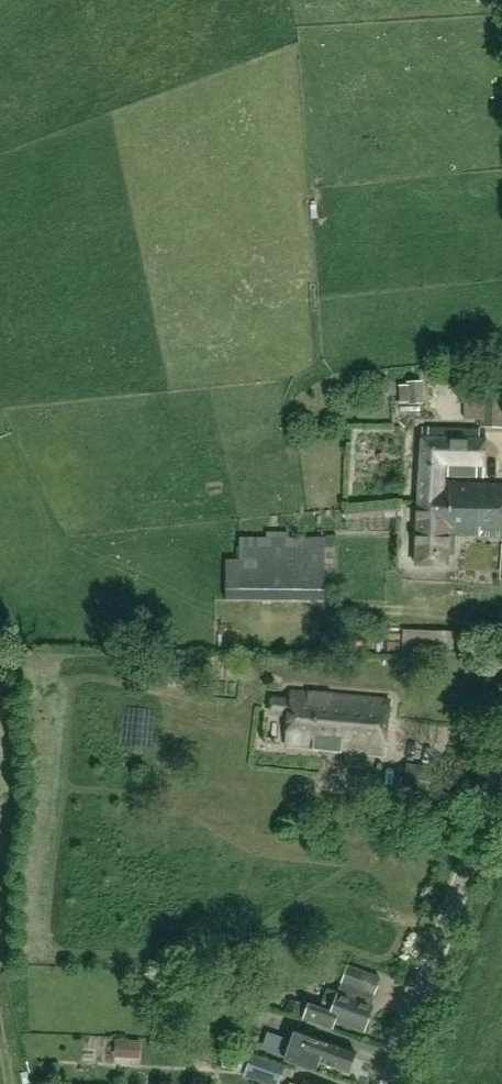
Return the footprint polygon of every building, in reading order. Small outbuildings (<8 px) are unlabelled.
[(501,395),(501,378),(469,378),(467,419),(481,419),(480,425),(501,426),(501,395)] [(424,404),(423,385),(423,381),(406,382),(407,385),(399,386),(400,403),(409,403),(409,405),(424,404)] [(452,503),(452,484),(443,483),(444,477),(483,478),(485,430),(422,429),(420,502),(452,503)] [(452,484),(452,503),(420,502),(418,567),(450,568),(451,536),(501,537),(501,485),(452,484)] [(345,519),(356,518),(385,516),(385,519),(402,517),(401,504),(344,509),(345,519)] [(321,539),(237,541),(239,601),(291,599),(291,589),(323,588),(321,539)] [(454,632),(431,631),(404,629),(403,647),(431,648),(453,649),(454,632)] [(382,756),(388,702),(290,691),(289,703),(271,702),(268,717),(287,719),(284,744),(382,756)] [(426,792),(430,768),(407,764),(402,787),(426,792)] [(369,1004),(372,994),(373,994),(379,977),(347,966),(338,993),(327,989),(320,1008),(308,1004),(303,1018),(331,1028),(334,1021),(363,1031),(372,1006),(369,1004)] [(289,999),(284,1012),(297,1017),(302,1003),(289,999)] [(355,1052),(309,1035),(308,1036),(296,1031),(285,1059),(314,1070),(317,1061),(348,1073),(355,1052)] [(114,1039),(114,1056),(121,1057),(122,1040),(114,1039)] [(245,1071),(279,1083),(285,1067),(250,1055),(245,1071)]
